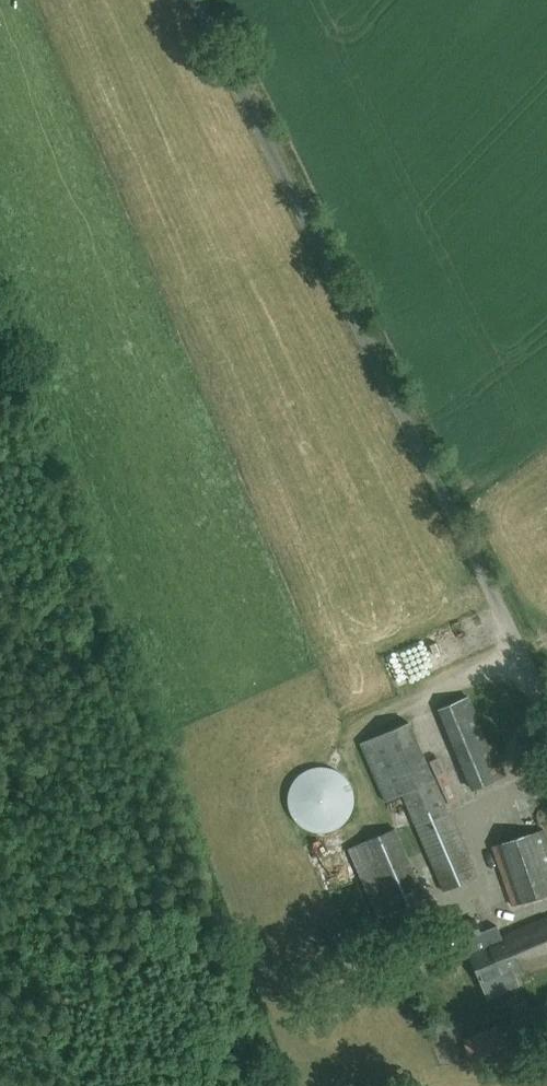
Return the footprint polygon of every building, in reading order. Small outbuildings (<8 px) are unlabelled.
[(445,644),(433,649),(442,672),(454,668),(445,644)] [(404,679),(419,671),(406,647),(391,655),(404,679)] [(472,790),(508,777),(495,739),(489,741),(470,695),(438,710),(472,790)] [(386,801),(401,794),(444,891),(476,877),(409,721),(360,742),(386,801)] [(353,807),(354,800),(353,793),(350,782),(345,776),(340,772),(334,768),(327,767),(319,766),(311,768),(304,771),(298,775),(293,781),(290,789),(287,799),(288,807),(290,814),(294,821),(301,826),(310,832),(318,833),(326,833),(333,831),(338,828),(347,821),(350,814),(353,807)] [(427,897),(396,827),(347,849),(379,919),(427,897)] [(512,906),(546,895),(546,840),(543,830),(492,847),(512,906)] [(546,960),(546,920),(502,938),(497,925),(480,932),(475,920),(459,927),(488,997),(519,985),(515,973),(546,960)] [(462,1039),(470,1058),(494,1049),(496,1052),(546,1031),(546,1004),(462,1039)]
